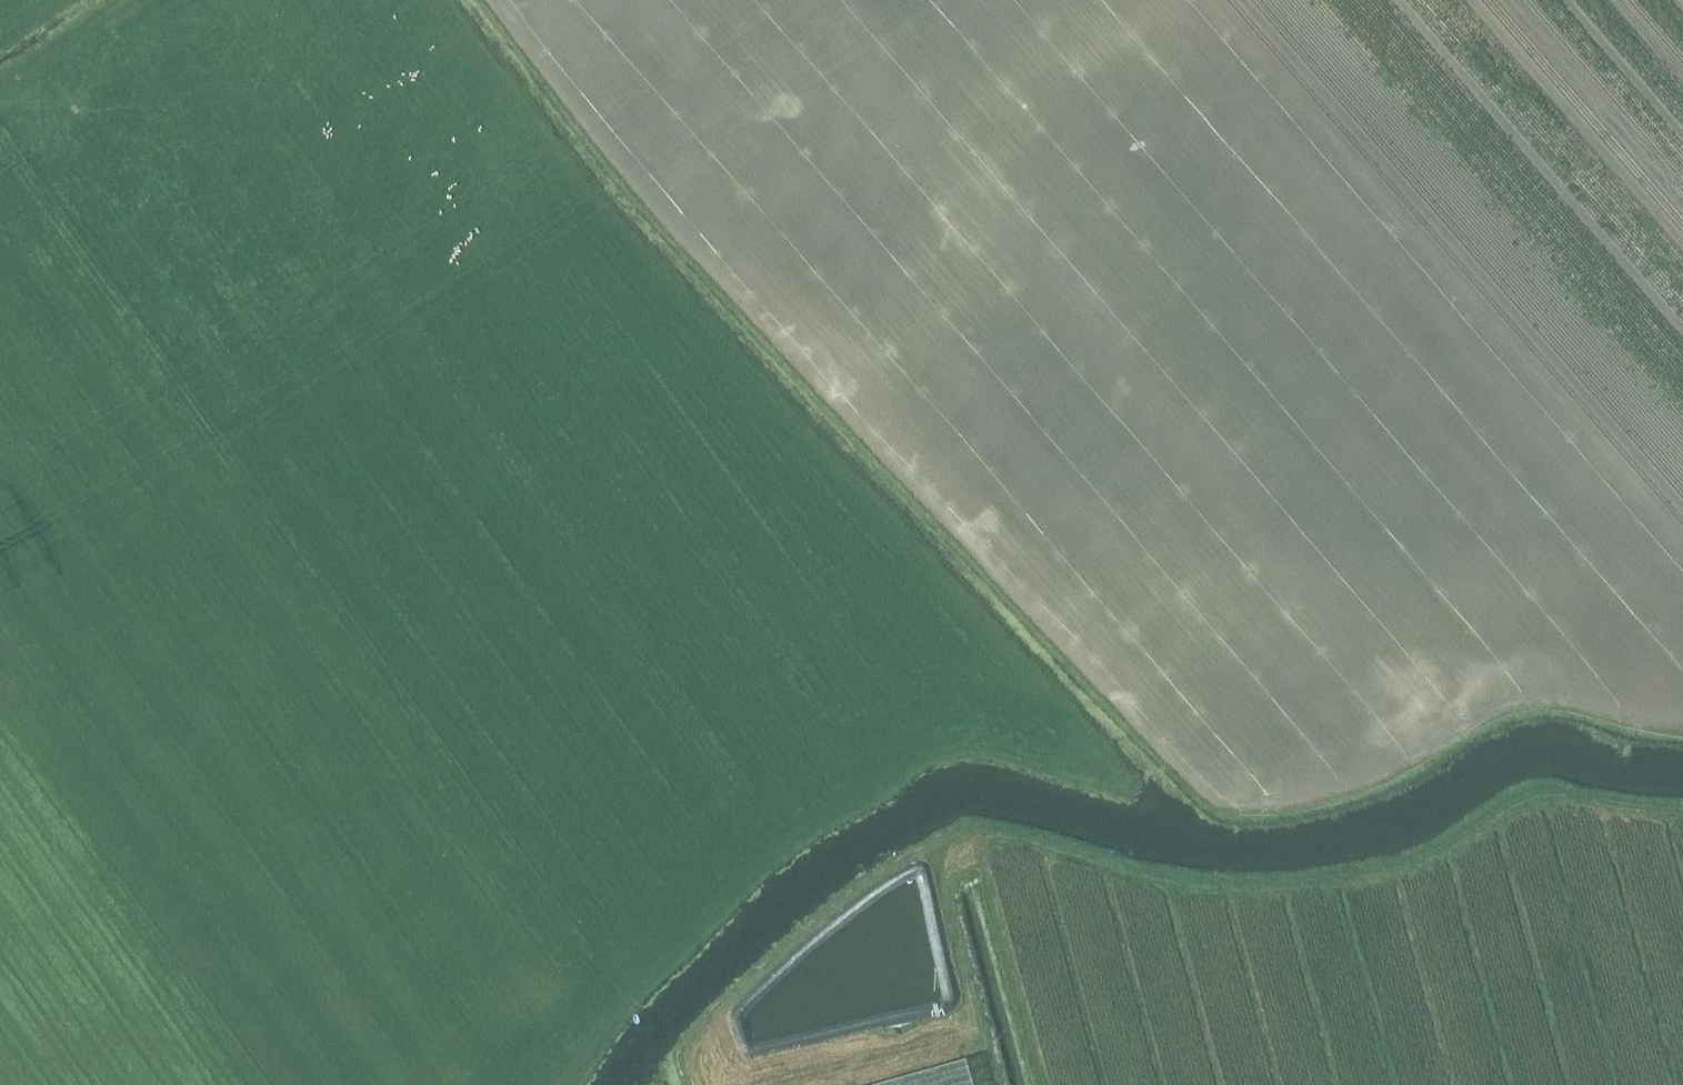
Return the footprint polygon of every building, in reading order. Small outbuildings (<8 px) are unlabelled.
[(967,1061),(880,1084),(973,1084),(967,1061)]
